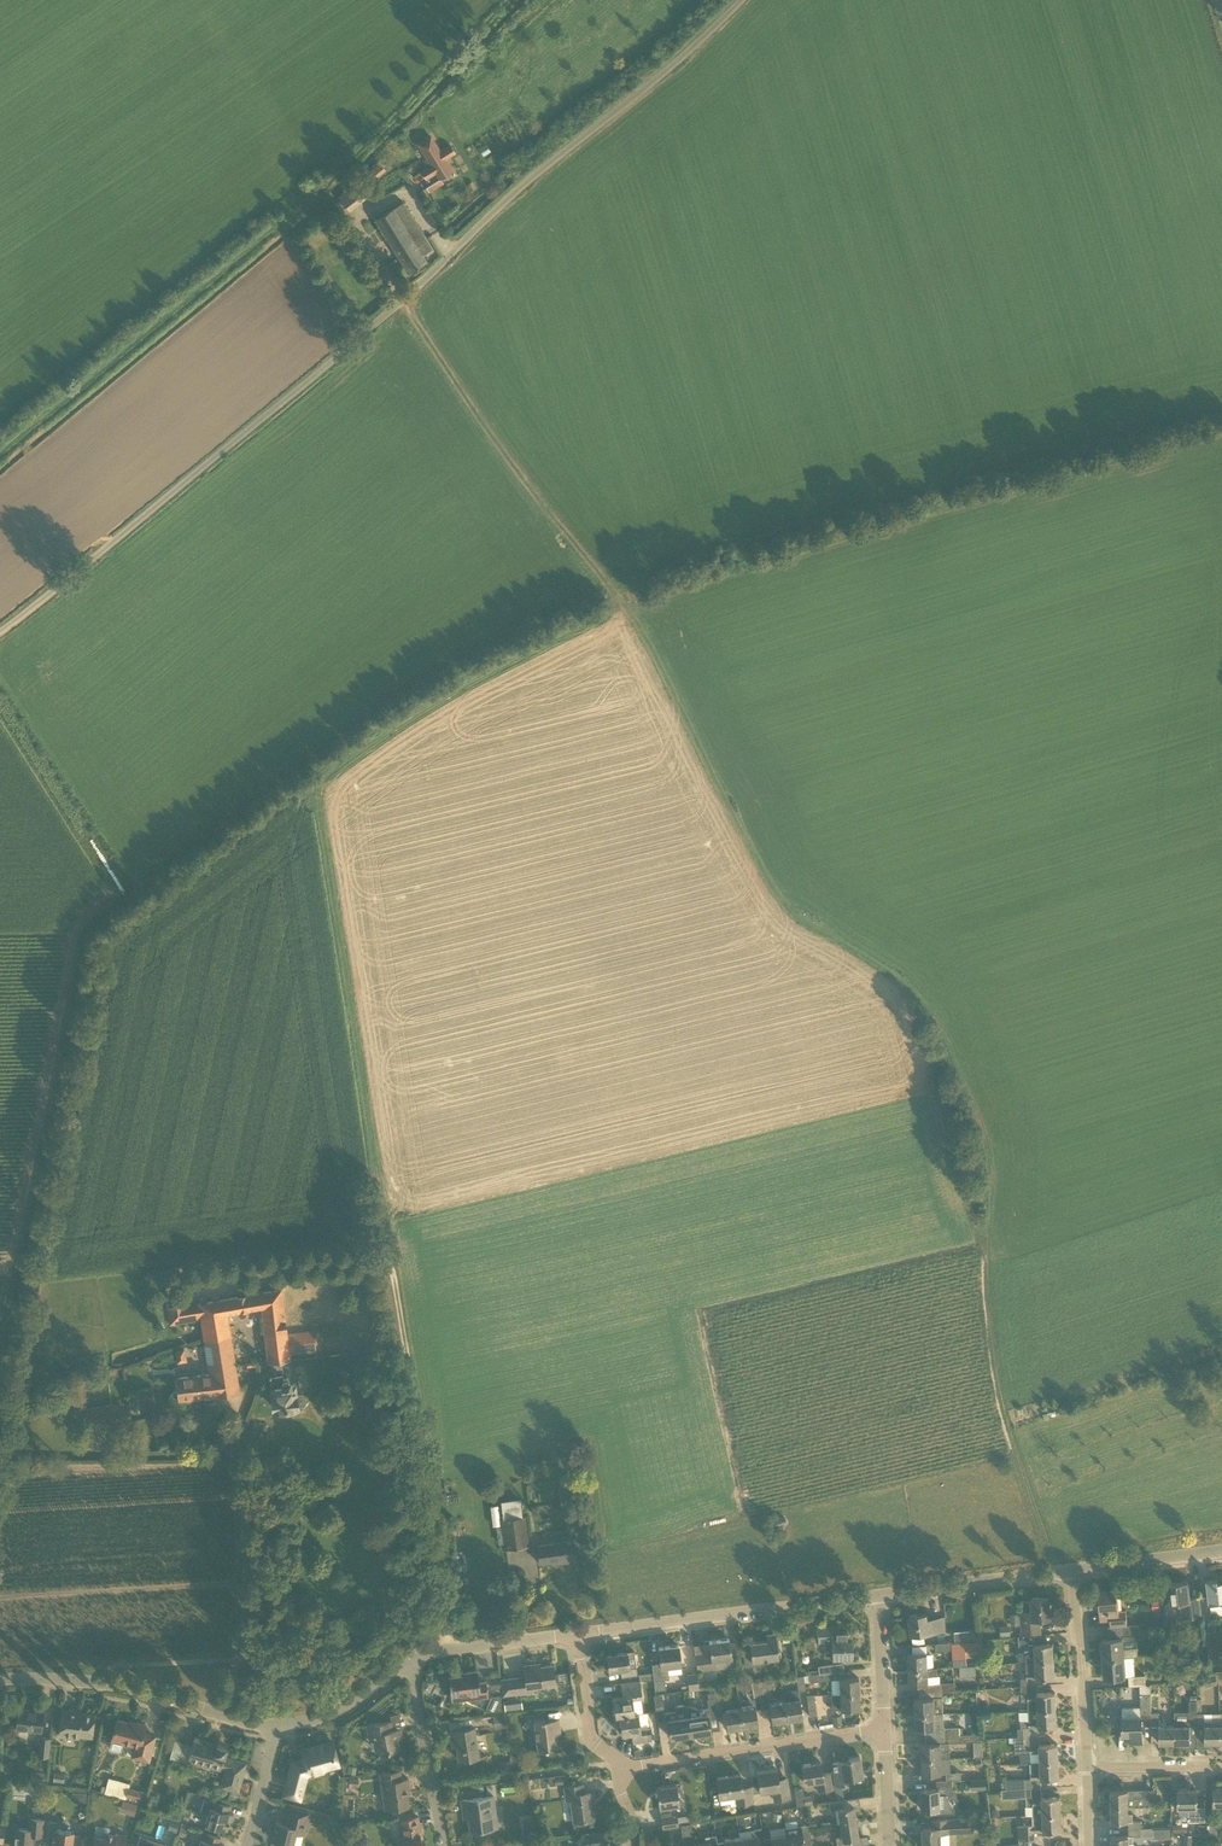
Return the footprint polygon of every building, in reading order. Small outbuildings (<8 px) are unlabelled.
[(441,179),(454,171),(431,135),(417,144),(431,166),(421,171),(426,179),(435,174),(439,179),(439,180),(441,179)] [(454,172),(442,178),(445,183),(456,176),(454,172)] [(444,184),(441,179),(439,180),(439,179),(434,182),(437,187),(444,184)] [(350,210),(366,196),(355,182),(338,196),(350,210)] [(373,218),(408,272),(427,260),(416,245),(425,239),(402,202),(392,208),(391,206),(373,218)] [(239,1296),(183,1305),(168,1308),(170,1323),(201,1318),(204,1340),(231,1336),(228,1313),(266,1307),(266,1315),(271,1362),(272,1363),(281,1361),(281,1360),(294,1359),(294,1354),(316,1351),(313,1331),(288,1334),(283,1289),(248,1293),(239,1296)] [(204,1340),(209,1374),(176,1377),(177,1391),(176,1391),(175,1391),(174,1392),(173,1393),(172,1393),(171,1394),(170,1396),(170,1397),(169,1398),(169,1399),(169,1401),(170,1402),(170,1403),(171,1404),(171,1405),(172,1406),(173,1407),(174,1408),(176,1408),(177,1408),(178,1409),(179,1408),(181,1408),(182,1408),(183,1407),(184,1407),(185,1406),(186,1405),(186,1404),(187,1402),(187,1401),(187,1400),(187,1399),(240,1393),(231,1336),(204,1340)] [(272,1363),(271,1362),(261,1363),(263,1377),(269,1376),(270,1377),(274,1408),(281,1407),(281,1411),(291,1410),(291,1406),(304,1404),(306,1402),(304,1394),(303,1393),(296,1394),(294,1384),(290,1384),(290,1380),(288,1380),(288,1377),(283,1377),(281,1361),(272,1363)] [(490,1505),(494,1525),(501,1524),(497,1504),(490,1505)] [(771,1530),(786,1525),(788,1525),(784,1514),(782,1515),(768,1519),(771,1530)] [(525,1517),(523,1517),(503,1520),(501,1520),(505,1549),(529,1546),(525,1517)] [(577,1561),(575,1549),(574,1539),(537,1544),(540,1564),(560,1561),(561,1563),(577,1561)] [(1218,1579),(1206,1580),(1209,1602),(1221,1600),(1221,1582),(1218,1582),(1218,1579)] [(1189,1598),(1188,1582),(1169,1584),(1171,1603),(1181,1602),(1182,1617),(1201,1615),(1200,1597),(1189,1598)] [(1119,1611),(1117,1590),(1098,1591),(1100,1620),(1110,1620),(1110,1626),(1121,1625),(1127,1625),(1126,1613),(1126,1610),(1119,1611)] [(1023,1636),(1034,1635),(1041,1634),(1040,1619),(1051,1618),(1049,1598),(1031,1599),(1032,1611),(1021,1612),(1023,1636)] [(928,1619),(927,1613),(909,1616),(911,1636),(945,1631),(943,1617),(928,1619)] [(1127,1625),(1121,1625),(1122,1635),(1139,1633),(1138,1624),(1127,1625)] [(833,1659),(853,1658),(852,1640),(848,1640),(847,1630),(840,1631),(840,1626),(817,1627),(818,1642),(832,1642),(833,1659)] [(1216,1629),(1206,1631),(1209,1660),(1220,1659),(1216,1629)] [(977,1630),(967,1630),(968,1639),(978,1638),(977,1630)] [(745,1666),(764,1664),(763,1660),(779,1658),(775,1633),(767,1634),(768,1640),(750,1642),(751,1651),(743,1652),(745,1666)] [(1035,1644),(1034,1635),(1023,1636),(1019,1636),(1019,1646),(1025,1646),(1026,1662),(1054,1660),(1053,1643),(1035,1644)] [(1123,1647),(1122,1637),(1102,1640),(1103,1659),(1124,1657),(1138,1656),(1138,1646),(1123,1647)] [(698,1670),(717,1668),(715,1659),(732,1657),(729,1638),(709,1641),(711,1652),(696,1654),(698,1670)] [(954,1665),(964,1665),(963,1641),(952,1641),(954,1665)] [(965,1653),(974,1651),(972,1641),(963,1642),(965,1653)] [(936,1651),(951,1649),(951,1643),(936,1644),(936,1651)] [(654,1680),(670,1678),(668,1666),(681,1664),(679,1645),(659,1647),(661,1663),(652,1665),(653,1672),(654,1679),(654,1680)] [(637,1675),(634,1651),(607,1654),(609,1671),(621,1669),(622,1677),(637,1675)] [(909,1669),(928,1668),(927,1653),(908,1653),(909,1669)] [(1105,1677),(1126,1676),(1124,1657),(1103,1659),(1105,1677)] [(1021,1687),(1037,1686),(1037,1678),(1055,1677),(1054,1660),(1026,1662),(1027,1678),(1021,1678),(1021,1687)] [(536,1666),(536,1663),(524,1665),(525,1676),(515,1677),(518,1693),(528,1692),(528,1689),(555,1685),(553,1664),(536,1666)] [(843,1663),(818,1666),(819,1673),(844,1670),(843,1663)] [(960,1675),(977,1675),(976,1666),(959,1667),(960,1675)] [(928,1668),(909,1669),(909,1684),(919,1684),(919,1691),(943,1690),(955,1690),(955,1683),(928,1684),(928,1676),(937,1676),(937,1668),(928,1668)] [(479,1683),(477,1671),(466,1672),(466,1675),(449,1677),(450,1684),(452,1701),(488,1696),(486,1682),(479,1683)] [(654,1679),(653,1672),(639,1673),(640,1681),(654,1679)] [(810,1682),(835,1679),(834,1672),(810,1675),(810,1682)] [(689,1690),(699,1689),(697,1673),(687,1674),(689,1690)] [(797,1676),(798,1691),(806,1690),(804,1675),(797,1676)] [(1129,1685),(1146,1684),(1145,1675),(1128,1676),(1129,1685)] [(840,1694),(859,1693),(859,1677),(839,1678),(840,1694)] [(769,1703),(767,1689),(775,1688),(774,1679),(759,1681),(761,1696),(763,1709),(770,1708),(772,1722),(788,1720),(785,1701),(769,1703)] [(754,1697),(761,1696),(759,1681),(752,1682),(754,1697)] [(620,1716),(639,1713),(643,1713),(641,1698),(643,1697),(641,1684),(621,1687),(622,1696),(613,1697),(615,1717),(620,1716)] [(1146,1684),(1140,1685),(1140,1694),(1151,1694),(1151,1684),(1146,1684)] [(716,1702),(723,1701),(721,1686),(714,1687),(715,1697),(715,1698),(716,1702)] [(1038,1693),(1037,1686),(1021,1687),(1022,1695),(1022,1701),(1028,1701),(1028,1710),(1056,1709),(1055,1692),(1038,1693)] [(919,1698),(915,1698),(916,1714),(944,1713),(943,1690),(919,1691),(919,1698)] [(832,1710),(859,1709),(860,1709),(859,1693),(840,1694),(831,1694),(832,1710)] [(502,1710),(500,1694),(493,1695),(492,1697),(491,1697),(487,1706),(487,1707),(487,1708),(492,1711),(502,1710)] [(810,1717),(817,1716),(814,1694),(807,1695),(810,1717)] [(1141,1714),(1151,1713),(1151,1697),(1151,1694),(1140,1694),(1141,1707),(1122,1708),(1122,1717),(1123,1734),(1131,1734),(1131,1743),(1142,1743),(1142,1717),(1141,1717),(1141,1714)] [(1159,1697),(1151,1697),(1151,1713),(1152,1726),(1159,1726),(1159,1743),(1175,1743),(1175,1725),(1167,1725),(1167,1721),(1160,1721),(1159,1697)] [(717,1712),(716,1702),(715,1698),(707,1699),(709,1707),(698,1709),(690,1706),(686,1706),(691,1735),(710,1732),(707,1713),(709,1713),(710,1714),(717,1712)] [(746,1699),(739,1701),(740,1707),(747,1706),(746,1699)] [(788,1720),(803,1718),(800,1699),(785,1701),(788,1720)] [(1202,1713),(1202,1699),(1197,1699),(1197,1725),(1204,1725),(1205,1742),(1220,1742),(1220,1722),(1220,1713),(1205,1713),(1202,1713)] [(1190,1701),(1190,1713),(1190,1721),(1182,1721),(1182,1725),(1175,1725),(1175,1743),(1190,1743),(1190,1725),(1197,1725),(1197,1701),(1190,1701)] [(665,1713),(663,1705),(656,1707),(659,1722),(668,1720),(671,1738),(691,1735),(686,1706),(686,1705),(675,1706),(676,1711),(665,1713)] [(743,1727),(758,1724),(755,1705),(740,1707),(743,1727)] [(727,1729),(743,1727),(740,1707),(724,1710),(727,1729)] [(44,1710),(18,1708),(16,1729),(42,1731),(44,1710)] [(92,1736),(94,1715),(74,1712),(75,1710),(62,1708),(60,1736),(79,1738),(79,1735),(92,1736)] [(1019,1737),(1039,1736),(1039,1727),(1057,1726),(1056,1709),(1028,1710),(1029,1720),(1020,1720),(1021,1729),(1019,1729),(1019,1737)] [(639,1713),(620,1716),(622,1735),(632,1734),(633,1743),(652,1740),(650,1727),(641,1728),(639,1713)] [(944,1728),(945,1728),(944,1728),(944,1724),(944,1713),(916,1714),(916,1729),(935,1729),(944,1728)] [(135,1724),(117,1719),(112,1740),(135,1745),(132,1757),(149,1761),(155,1736),(144,1733),(146,1724),(136,1722),(135,1724)] [(449,1721),(450,1728),(470,1726),(469,1719),(449,1721)] [(561,1728),(559,1719),(545,1720),(534,1721),(537,1751),(548,1750),(548,1748),(558,1747),(556,1729),(561,1728)] [(388,1748),(388,1751),(400,1749),(397,1733),(401,1733),(401,1728),(393,1729),(392,1720),(367,1724),(370,1741),(376,1740),(378,1750),(388,1748)] [(975,1725),(971,1729),(971,1734),(980,1734),(979,1725),(975,1725)] [(479,1756),(475,1727),(450,1731),(452,1741),(456,1740),(459,1760),(487,1756),(487,1755),(479,1756)] [(980,1734),(960,1734),(945,1735),(945,1742),(950,1742),(974,1741),(981,1741),(980,1734)] [(1030,1753),(1031,1762),(1059,1761),(1058,1744),(1040,1745),(1039,1736),(1019,1737),(1016,1737),(1017,1754),(1030,1753)] [(50,1738),(40,1737),(39,1755),(49,1756),(50,1738)] [(217,1744),(195,1738),(189,1759),(225,1769),(220,1786),(239,1792),(246,1763),(224,1757),(227,1746),(217,1743),(217,1744)] [(300,1799),(307,1774),(340,1764),(333,1741),(302,1750),(304,1760),(293,1762),(284,1795),(300,1799)] [(940,1751),(940,1743),(926,1743),(921,1743),(922,1759),(951,1758),(950,1750),(940,1751)] [(832,1763),(836,1792),(841,1792),(840,1785),(844,1784),(843,1779),(863,1776),(860,1756),(849,1757),(849,1760),(832,1763)] [(951,1772),(951,1758),(922,1759),(923,1774),(947,1774),(947,1780),(953,1780),(962,1780),(961,1772),(951,1772)] [(822,1774),(821,1761),(801,1764),(804,1782),(816,1780),(818,1791),(833,1788),(830,1773),(822,1774)] [(1002,1791),(1042,1788),(1041,1779),(1059,1777),(1059,1761),(1031,1762),(1031,1779),(1007,1780),(1007,1790),(1002,1790),(1002,1791)] [(348,1765),(347,1772),(355,1774),(357,1766),(348,1765)] [(779,1783),(777,1768),(757,1771),(759,1785),(752,1786),(753,1792),(773,1789),(774,1800),(789,1798),(787,1782),(779,1783)] [(401,1779),(400,1770),(381,1771),(384,1799),(388,1799),(389,1808),(408,1806),(406,1789),(410,1788),(408,1778),(401,1779)] [(743,1788),(740,1774),(717,1778),(719,1797),(720,1797),(721,1804),(730,1802),(729,1795),(735,1794),(737,1805),(754,1802),(753,1792),(752,1786),(743,1788)] [(532,1788),(548,1787),(548,1776),(531,1777),(532,1788)] [(143,1804),(146,1793),(129,1788),(130,1784),(109,1778),(105,1793),(143,1804)] [(986,1779),(970,1780),(971,1790),(987,1789),(986,1779)] [(953,1780),(947,1780),(937,1781),(937,1789),(921,1789),(922,1809),(935,1809),(935,1813),(955,1812),(955,1809),(948,1797),(948,1795),(954,1795),(953,1780)] [(584,1792),(583,1784),(564,1786),(566,1800),(571,1800),(574,1822),(594,1819),(592,1803),(595,1802),(594,1791),(584,1792)] [(672,1817),(670,1805),(680,1804),(676,1784),(657,1787),(663,1827),(679,1824),(677,1816),(672,1817)] [(1033,1806),(1033,1815),(1061,1814),(1060,1797),(1042,1798),(1042,1788),(1002,1791),(1002,1798),(1027,1797),(1027,1799),(1027,1806),(1033,1806)] [(1154,1805),(1154,1789),(1132,1790),(1111,1790),(1111,1806),(1127,1806),(1154,1805)] [(1197,1807),(1197,1789),(1178,1789),(1179,1808),(1188,1808),(1189,1822),(1205,1821),(1205,1807),(1197,1807)] [(1214,1789),(1214,1805),(1221,1805),(1221,1789),(1214,1789)] [(813,1803),(812,1795),(803,1796),(805,1804),(813,1803)] [(496,1807),(494,1796),(489,1797),(489,1796),(461,1800),(463,1810),(467,1810),(470,1831),(493,1829),(490,1807),(496,1807)] [(856,1822),(854,1806),(860,1805),(859,1797),(844,1800),(837,1801),(829,1802),(830,1810),(837,1809),(840,1824),(856,1822)] [(216,1802),(205,1799),(200,1812),(208,1814),(206,1823),(205,1827),(214,1830),(216,1826),(226,1829),(230,1817),(233,1818),(234,1814),(228,1812),(230,1805),(216,1801),(216,1802)] [(129,1801),(126,1813),(134,1815),(138,1804),(129,1801)] [(1127,1813),(1127,1806),(1111,1806),(1111,1821),(1129,1821),(1129,1829),(1141,1828),(1141,1820),(1133,1821),(1132,1813),(1127,1813)] [(310,1813),(290,1808),(286,1824),(277,1822),(272,1840),(282,1843),(281,1844),(288,1845),(292,1845),(296,1832),(304,1834),(310,1813)] [(1023,1824),(1024,1839),(1035,1839),(1035,1832),(1062,1831),(1061,1814),(1033,1815),(1034,1824),(1023,1824)] [(419,1833),(422,1832),(418,1816),(399,1821),(403,1836),(397,1837),(399,1845),(423,1845),(419,1833)] [(45,1819),(29,1818),(28,1829),(16,1828),(14,1845),(33,1845),(34,1835),(43,1836),(45,1819)] [(941,1834),(975,1834),(974,1818),(932,1820),(933,1828),(923,1828),(923,1845),(941,1845),(941,1834)] [(815,1819),(808,1820),(809,1827),(817,1826),(815,1819)] [(52,1845),(80,1845),(81,1836),(73,1835),(73,1831),(57,1829),(57,1821),(47,1820),(45,1842),(53,1842),(52,1845)] [(857,1845),(856,1838),(859,1837),(856,1822),(840,1824),(841,1836),(836,1836),(837,1845),(850,1845),(857,1845)] [(694,1844),(691,1823),(687,1823),(681,1825),(684,1845),(695,1845),(694,1844)] [(1187,1824),(1172,1824),(1172,1832),(1187,1832),(1187,1824)] [(798,1827),(785,1828),(786,1834),(788,1845),(804,1845),(811,1844),(808,1825),(798,1827)] [(181,1826),(178,1835),(187,1838),(190,1828),(181,1826)] [(535,1828),(523,1830),(524,1837),(535,1836),(535,1828)] [(763,1839),(762,1828),(752,1830),(752,1836),(740,1837),(741,1845),(764,1845),(763,1839)] [(1128,1843),(1133,1843),(1133,1836),(1141,1835),(1141,1828),(1129,1829),(1129,1835),(1112,1836),(1112,1845),(1128,1845),(1128,1843)] [(1170,1829),(1154,1830),(1154,1838),(1171,1838),(1170,1829)] [(126,1835),(105,1833),(104,1837),(94,1836),(93,1845),(125,1845),(126,1835)] [(221,1837),(207,1833),(205,1840),(201,1839),(199,1845),(225,1845),(219,1844),(221,1837)] [(786,1834),(771,1836),(770,1836),(770,1838),(763,1839),(764,1845),(788,1845),(786,1834)] [(718,1841),(717,1835),(706,1836),(707,1842),(694,1844),(695,1845),(718,1845),(718,1841)] [(1184,1835),(1183,1844),(1192,1845),(1193,1836),(1184,1835)] [(152,1840),(140,1837),(138,1843),(141,1844),(140,1845),(151,1845),(152,1840)] [(740,1837),(724,1840),(718,1841),(718,1845),(741,1845),(740,1837)]
